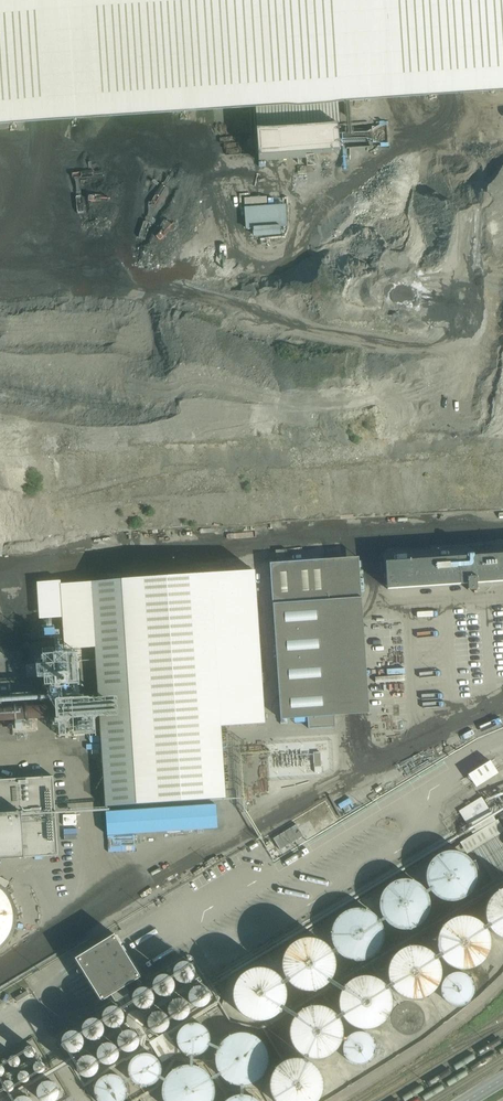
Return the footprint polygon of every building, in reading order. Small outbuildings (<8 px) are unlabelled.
[(256,97),(339,91),(502,81),(502,0),(0,0),(0,113),(256,97)] [(339,91),(256,97),(259,158),(343,153),(339,91)] [(286,205),(245,208),(246,230),(254,229),(254,238),(281,236),(281,229),(287,228),(286,205)] [(276,550),(277,562),(288,561),(288,550),(276,550)] [(386,562),(388,589),(468,584),(469,590),(477,591),(496,591),(495,582),(502,582),(502,555),(386,562)] [(324,560),(271,564),(274,603),(327,599),(324,560)] [(258,607),(272,606),(271,580),(257,580),(258,607)] [(327,599),(274,603),(282,718),(308,717),(309,728),(336,726),(327,599)] [(100,697),(57,698),(58,735),(97,734),(96,717),(119,717),(117,659),(106,659),(107,682),(99,683),(100,697)] [(266,719),(279,719),(278,684),(265,684),(266,719)] [(491,760),(468,774),(476,787),(499,773),(491,760)] [(0,782),(0,862),(57,858),(52,779),(0,782)] [(475,829),(494,818),(481,796),(462,807),(475,829)] [(216,811),(151,815),(152,837),(217,834),(216,811)] [(151,815),(106,817),(107,840),(152,837),(151,815)] [(297,824),(275,836),(284,852),(298,843),(299,845),(307,840),(297,824)] [(427,870),(428,883),(436,893),(447,899),(460,899),(472,893),(479,883),(480,870),(476,858),(466,849),(453,846),(441,849),(431,858),(427,870)] [(378,898),(380,910),(387,921),(399,927),(412,927),(423,921),(430,910),(432,897),(427,885),(418,877),(405,874),(392,877),(383,885),(378,898)] [(19,919),(18,913),(17,907),(14,902),(11,896),(7,892),(2,888),(0,886),(0,956),(5,952),(10,948),(13,943),(16,937),(18,931),(19,925),(19,919)] [(489,924),(496,935),(502,938),(502,890),(501,891),(492,899),(487,912),(489,924)] [(332,929),(334,942),(341,953),(352,959),(365,959),(377,953),(384,942),(386,929),(381,917),(371,909),(359,906),(346,909),(336,917),(332,929)] [(438,939),(440,951),(447,962),(458,968),(471,968),(483,962),(490,951),(492,938),(487,926),(477,918),(465,915),(452,918),(442,926),(438,939)] [(134,966),(115,934),(75,959),(94,990),(101,1001),(141,976),(134,966)] [(283,958),(285,970),(292,981),(304,987),(317,987),(328,981),(335,970),(337,957),(332,945),(322,937),(310,934),(297,937),(288,945),(283,958)] [(389,968),(390,980),(398,991),(409,997),(422,997),(434,991),(441,980),(442,967),(438,955),(428,947),(415,944),(403,947),(393,955),(389,968)] [(178,976),(182,980),(187,981),(192,980),(196,976),(199,972),(199,966),(196,962),(192,959),(187,957),(182,959),(178,962),(176,967),(176,972),(178,976)] [(234,988),(235,1001),(243,1012),(254,1018),(267,1017),(279,1011),(286,1001),(287,988),(283,976),(273,967),(260,964),(248,967),(238,976),(234,988)] [(449,1002),(455,1004),(460,1005),(466,1004),(471,1001),(475,996),(477,990),(477,984),(475,978),(471,973),(465,969),(459,968),(452,969),(447,973),(443,978),(441,984),(441,991),(444,997),(449,1002)] [(156,990),(160,993),(165,994),(170,993),(174,990),(176,985),(176,980),(174,975),(170,972),(165,971),(160,972),(156,975),(153,980),(153,985),(156,990)] [(342,997),(343,1010),(351,1021),(362,1027),(375,1027),(387,1020),(394,1010),(395,997),(391,985),(381,976),(368,973),(356,977),(346,985),(342,997)] [(192,999),(196,1003),(202,1004),(207,1003),(211,999),(213,995),(213,989),(211,985),(207,982),(202,980),(196,982),(192,985),(190,990),(190,995),(192,999)] [(135,1002),(140,1005),(145,1007),(150,1005),(154,1002),(156,998),(156,992),(154,988),(150,984),(145,983),(139,984),(135,988),(133,992),(133,998),(135,1002)] [(172,1012),(176,1015),(181,1016),(186,1015),(191,1012),(193,1007),(193,1002),(190,997),(186,994),(181,993),(176,994),(172,997),(170,1002),(170,1007),(172,1012)] [(107,1021),(111,1025),(116,1026),(121,1025),(125,1021),(127,1017),(127,1012),(125,1007),(121,1004),(116,1002),(111,1004),(107,1007),(104,1012),(104,1017),(107,1021)] [(291,1027),(293,1040),(300,1051),(312,1057),(325,1057),(336,1051),(343,1040),(345,1027),(340,1015),(330,1006),(318,1003),(305,1007),(295,1015),(291,1027)] [(150,1026),(154,1029),(159,1030),(164,1029),(168,1026),(170,1021),(170,1016),(168,1011),(164,1008),(159,1007),(154,1008),(150,1011),(147,1016),(147,1021),(150,1026)] [(420,1014),(404,1017),(408,1034),(424,1030),(420,1014)] [(84,1035),(88,1038),(93,1039),(99,1038),(103,1035),(105,1030),(105,1025),(103,1020),(99,1017),(93,1016),(88,1017),(84,1020),(82,1025),(82,1030),(84,1035)] [(182,1049),(193,1054),(204,1052),(212,1043),(213,1032),(207,1022),(197,1017),(185,1020),(178,1028),(177,1039),(182,1049)] [(121,1044),(125,1048),(130,1049),(135,1048),(139,1044),(142,1040),(142,1034),(139,1030),(135,1027),(130,1025),(125,1027),(121,1030),(119,1035),(119,1040),(121,1044)] [(350,1060),(356,1063),(362,1063),(368,1062),(373,1059),(377,1055),(379,1048),(379,1042),(377,1036),(373,1031),(367,1028),(361,1026),(354,1028),(348,1031),(344,1036),(343,1043),(343,1049),(346,1055),(350,1060)] [(64,1047),(68,1051),(73,1052),(78,1050),(82,1047),(85,1043),(85,1037),(82,1033),(78,1029),(73,1028),(68,1029),(64,1033),(62,1037),(62,1043),(64,1047)] [(216,1054),(217,1067),(225,1078),(236,1084),(249,1084),(261,1078),(268,1067),(270,1054),(265,1042),(255,1033),(242,1030),(230,1034),(220,1042),(216,1054)] [(101,1057),(105,1060),(110,1061),(115,1060),(119,1057),(121,1052),(121,1047),(119,1042),(115,1039),(110,1038),(105,1039),(101,1042),(99,1047),(99,1052),(101,1057)] [(26,1053),(29,1055),(32,1055),(35,1053),(37,1050),(37,1047),(35,1044),(32,1042),(29,1042),(26,1044),(24,1047),(24,1050),(26,1053)] [(134,1081),(145,1086),(156,1083),(164,1075),(165,1064),(159,1054),(149,1049),(137,1051),(130,1060),(129,1071),(134,1081)] [(11,1063),(14,1064),(17,1065),(20,1063),(22,1060),(22,1057),(21,1054),(18,1052),(15,1052),(12,1054),(10,1056),(10,1060),(11,1063)] [(78,1071),(82,1074),(88,1075),(93,1074),(97,1071),(99,1066),(99,1061),(97,1056),(93,1053),(87,1052),(82,1053),(78,1056),(76,1061),(76,1066),(78,1071)] [(273,1093),(279,1100),(318,1100),(324,1093),(325,1080),(321,1068),(311,1059),(298,1056),(286,1060),(276,1068),(271,1080),(273,1093)] [(36,1067),(39,1069),(42,1069),(45,1067),(46,1065),(47,1061),(45,1058),(42,1057),(39,1057),(36,1058),(34,1061),(34,1064),(36,1067)] [(163,1100),(164,1100),(213,1100),(214,1100),(215,1087),(211,1075),(201,1067),(188,1064),(176,1067),(166,1076),(162,1088),(163,1100)] [(20,1077),(23,1078),(26,1079),(29,1077),(31,1074),(31,1071),(29,1068),(26,1066),(23,1066),(20,1068),(18,1071),(18,1074),(20,1077)] [(128,1096),(129,1085),(124,1075),(113,1071),(102,1073),(94,1081),(93,1093),(98,1100),(124,1100),(128,1096)] [(5,1083),(8,1085),(11,1085),(14,1084),(16,1081),(16,1078),(14,1075),(11,1073),(8,1073),(5,1074),(3,1077),(3,1081),(5,1083)] [(44,1100),(45,1100),(53,1100),(54,1100),(58,1097),(60,1093),(60,1088),(58,1083),(54,1080),(49,1078),(44,1080),(40,1083),(37,1088),(37,1093),(40,1098),(44,1100)] [(255,1094),(243,1091),(230,1094),(222,1100),(263,1100),(255,1094)]
